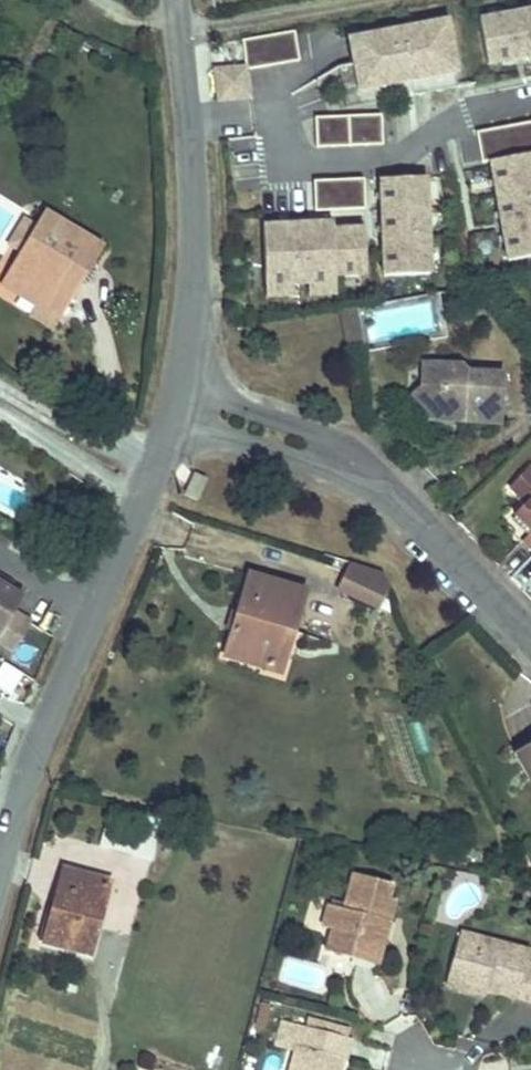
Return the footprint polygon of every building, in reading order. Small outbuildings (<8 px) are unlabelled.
[(479,15),(487,60),(530,51),(530,5),(479,15)] [(58,29),(76,39),(82,27),(65,17),(58,29)] [(453,17),(356,35),(366,85),(462,66),(453,17)] [(294,30),(242,40),(246,60),(246,65),(299,56),(294,30)] [(246,60),(220,63),(224,97),(250,94),(246,65),(246,60)] [(319,148),(386,144),(384,114),(318,117),(319,148)] [(476,129),(482,159),(490,158),(509,257),(530,253),(530,118),(476,129)] [(424,175),(378,177),(383,274),(429,271),(424,175)] [(311,180),(312,210),(363,208),(361,177),(311,180)] [(35,226),(45,210),(36,204),(26,221),(35,226)] [(29,296),(34,287),(60,302),(75,277),(65,271),(76,252),(85,257),(95,239),(45,210),(35,226),(26,221),(13,241),(13,242),(0,264),(0,277),(29,296)] [(5,238),(13,242),(13,241),(26,221),(18,216),(5,238)] [(334,219),(306,220),(309,280),(311,280),(337,279),(337,272),(368,271),(365,227),(334,228),(334,219)] [(292,221),(295,281),(309,280),(306,220),(292,221)] [(292,221),(264,222),(267,282),(293,281),(295,281),(292,221)] [(75,277),(85,257),(76,252),(65,271),(75,277)] [(337,291),(337,279),(311,280),(311,293),(337,291)] [(293,281),(267,282),(267,294),(293,293),(293,281)] [(60,302),(34,287),(29,296),(54,311),(60,302)] [(45,325),(54,311),(29,296),(20,310),(45,325)] [(353,306),(339,309),(343,329),(357,326),(353,306)] [(361,347),(357,326),(343,329),(347,349),(361,347)] [(453,421),(491,423),(492,370),(453,369),(440,357),(406,364),(411,388),(402,395),(423,421),(436,408),(455,409),(453,421)] [(423,421),(453,421),(455,409),(436,408),(423,421)] [(516,461),(498,479),(514,496),(501,509),(519,528),(508,537),(530,562),(530,476),(516,461)] [(192,474),(182,495),(197,501),(206,480),(192,474)] [(48,549),(33,540),(25,553),(40,562),(48,549)] [(390,567),(359,557),(348,589),(390,601),(397,580),(390,567)] [(300,583),(244,565),(219,643),(262,657),(274,620),(287,625),(300,583)] [(0,572),(0,631),(5,634),(20,610),(29,595),(16,587),(6,581),(8,577),(0,572)] [(19,583),(8,577),(6,581),(16,587),(19,583)] [(4,662),(0,670),(0,684),(13,692),(24,674),(4,662)] [(511,740),(530,782),(530,731),(511,740)] [(90,946),(108,876),(61,863),(52,898),(59,900),(50,937),(90,946)] [(389,917),(395,895),(389,893),(392,878),(354,868),(345,904),(329,900),(323,922),(333,924),(327,946),(352,953),(355,942),(381,949),(386,929),(382,928),(385,916),(389,917)] [(444,972),(489,984),(530,995),(530,943),(457,923),(444,972)] [(378,959),(381,949),(355,942),(352,953),(378,959)] [(489,984),(444,972),(443,977),(488,989),(489,984)] [(302,1021),(290,1069),(334,1069),(338,1051),(345,1053),(350,1033),(302,1021)]
